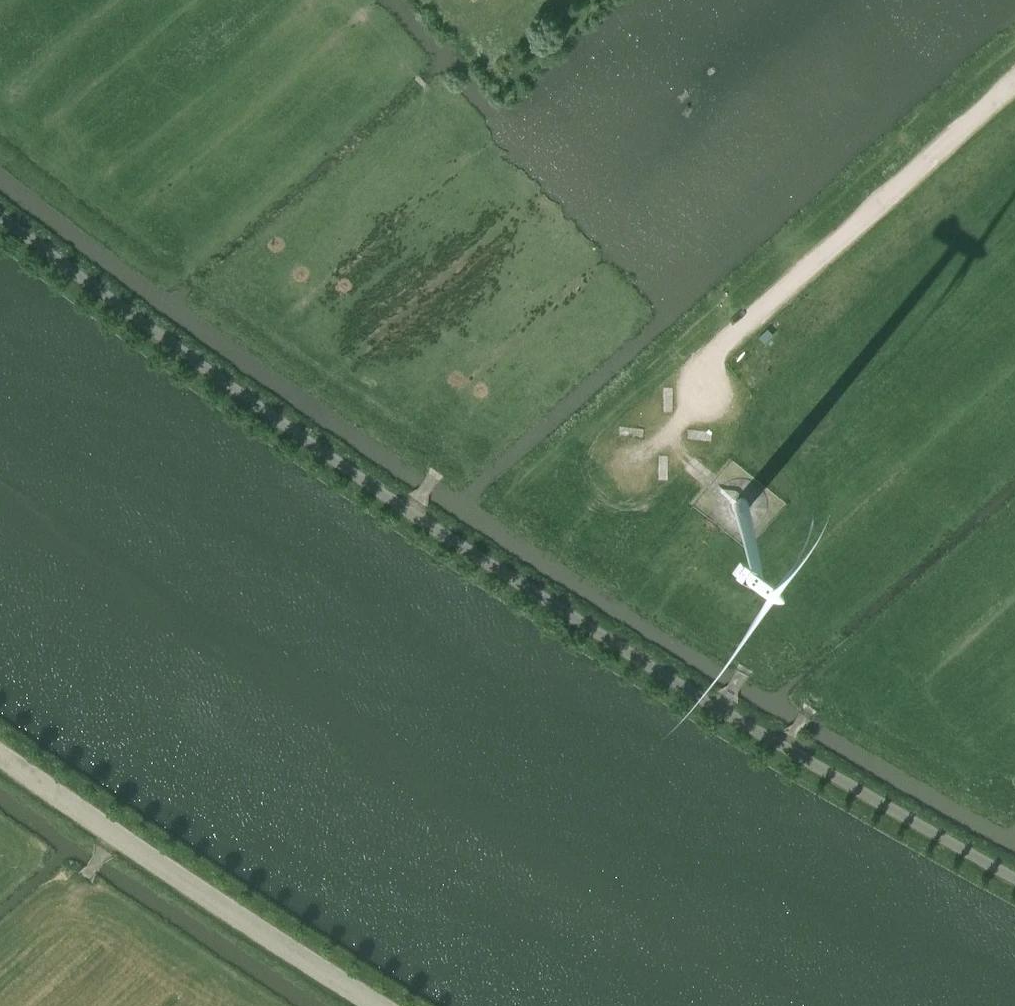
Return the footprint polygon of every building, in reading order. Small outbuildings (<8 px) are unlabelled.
[(742,498),(741,497),(740,497),(738,498),(737,498),(736,499),(734,500),(734,501),(733,502),(733,504),(732,505),(733,507),(733,508),(734,509),(734,510),(736,511),(737,512),(738,513),(740,513),(741,513),(742,513),(744,512),(745,511),(746,510),(747,509),(748,508),(748,507),(748,505),(748,504),(748,502),(747,501),(746,500),(745,499),(744,498),(742,498)]
